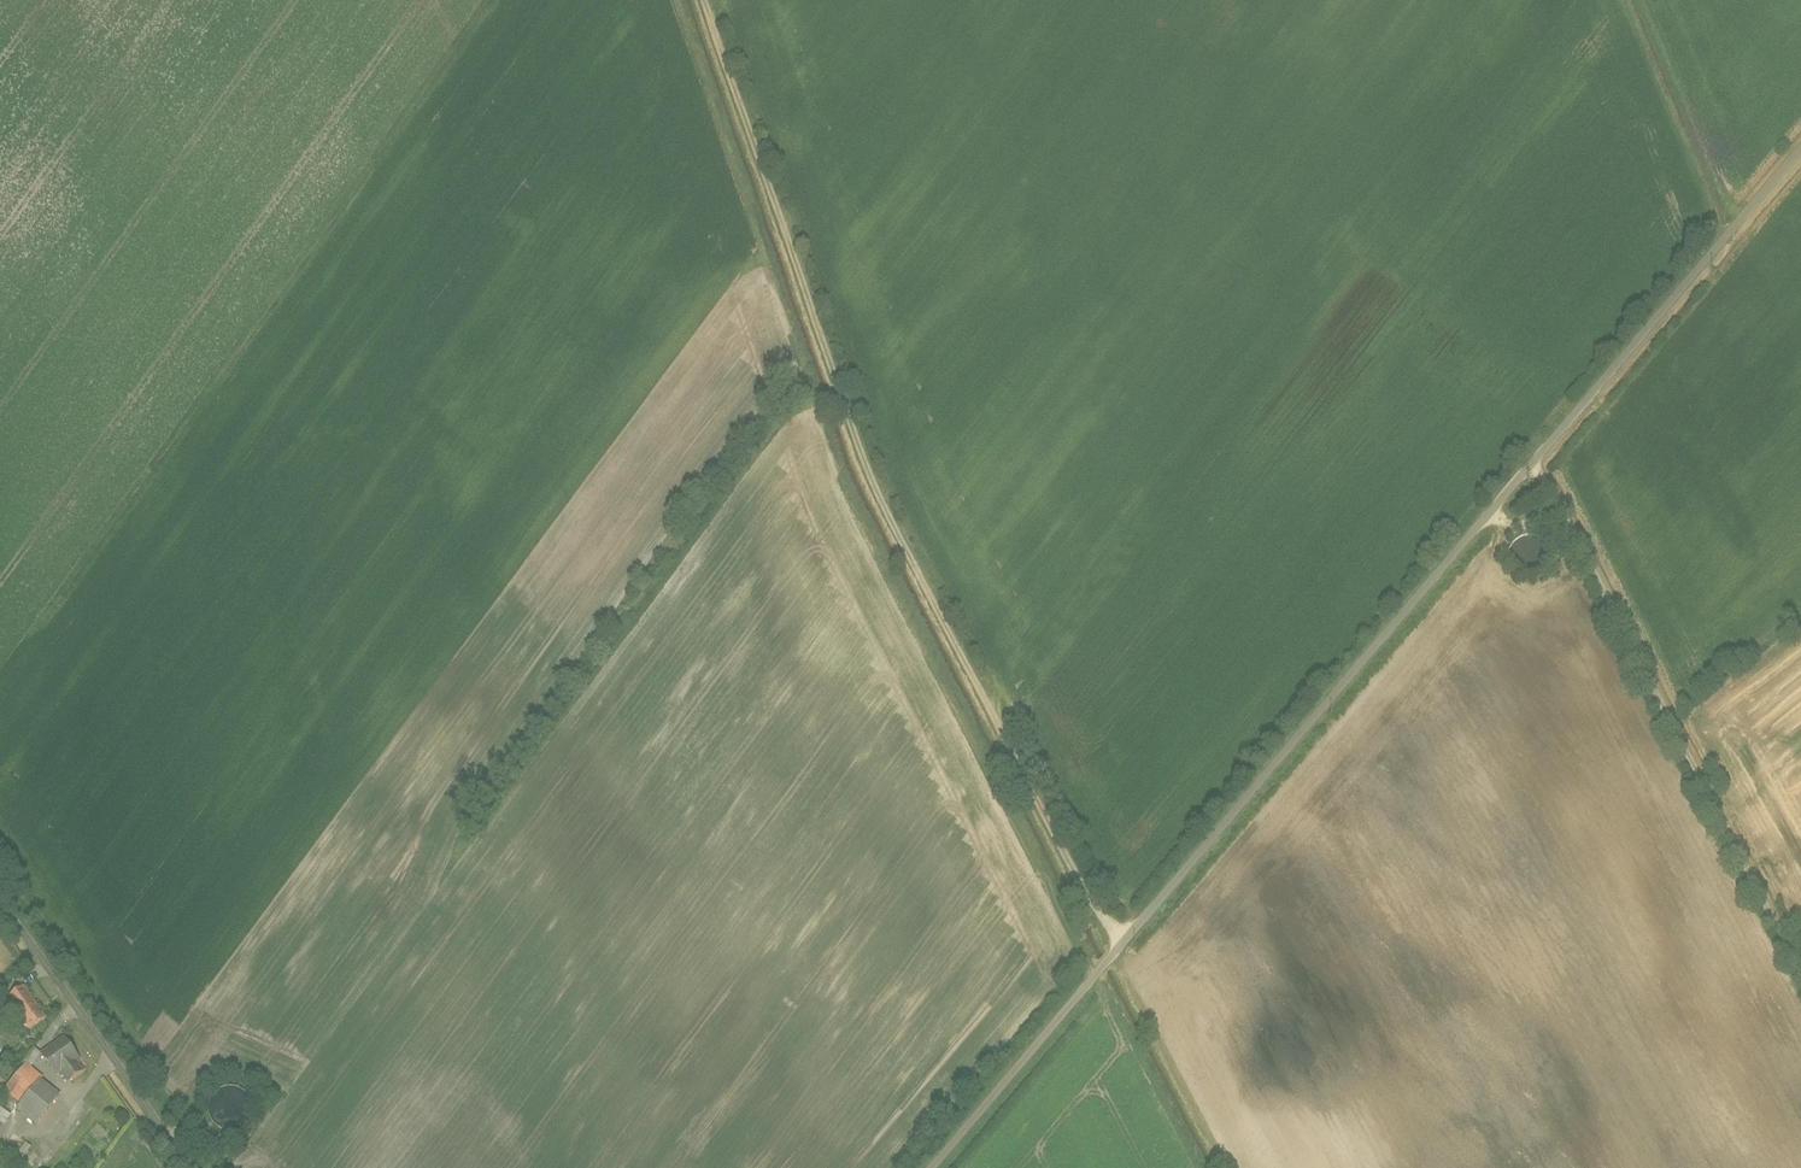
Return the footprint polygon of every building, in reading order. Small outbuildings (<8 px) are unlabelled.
[(46,1018),(24,989),(11,998),(32,1028),(46,1018)] [(65,1035),(41,1051),(57,1074),(61,1071),(67,1080),(83,1069),(77,1060),(80,1057),(65,1035)] [(27,1103),(49,1078),(31,1063),(10,1089),(27,1103)] [(23,1108),(41,1123),(67,1093),(49,1078),(27,1103),(23,1108)] [(0,1103),(0,1137),(16,1114),(0,1103)] [(28,1156),(34,1147),(27,1143),(21,1152),(28,1156)] [(24,1163),(28,1156),(7,1144),(3,1151),(24,1163)]
